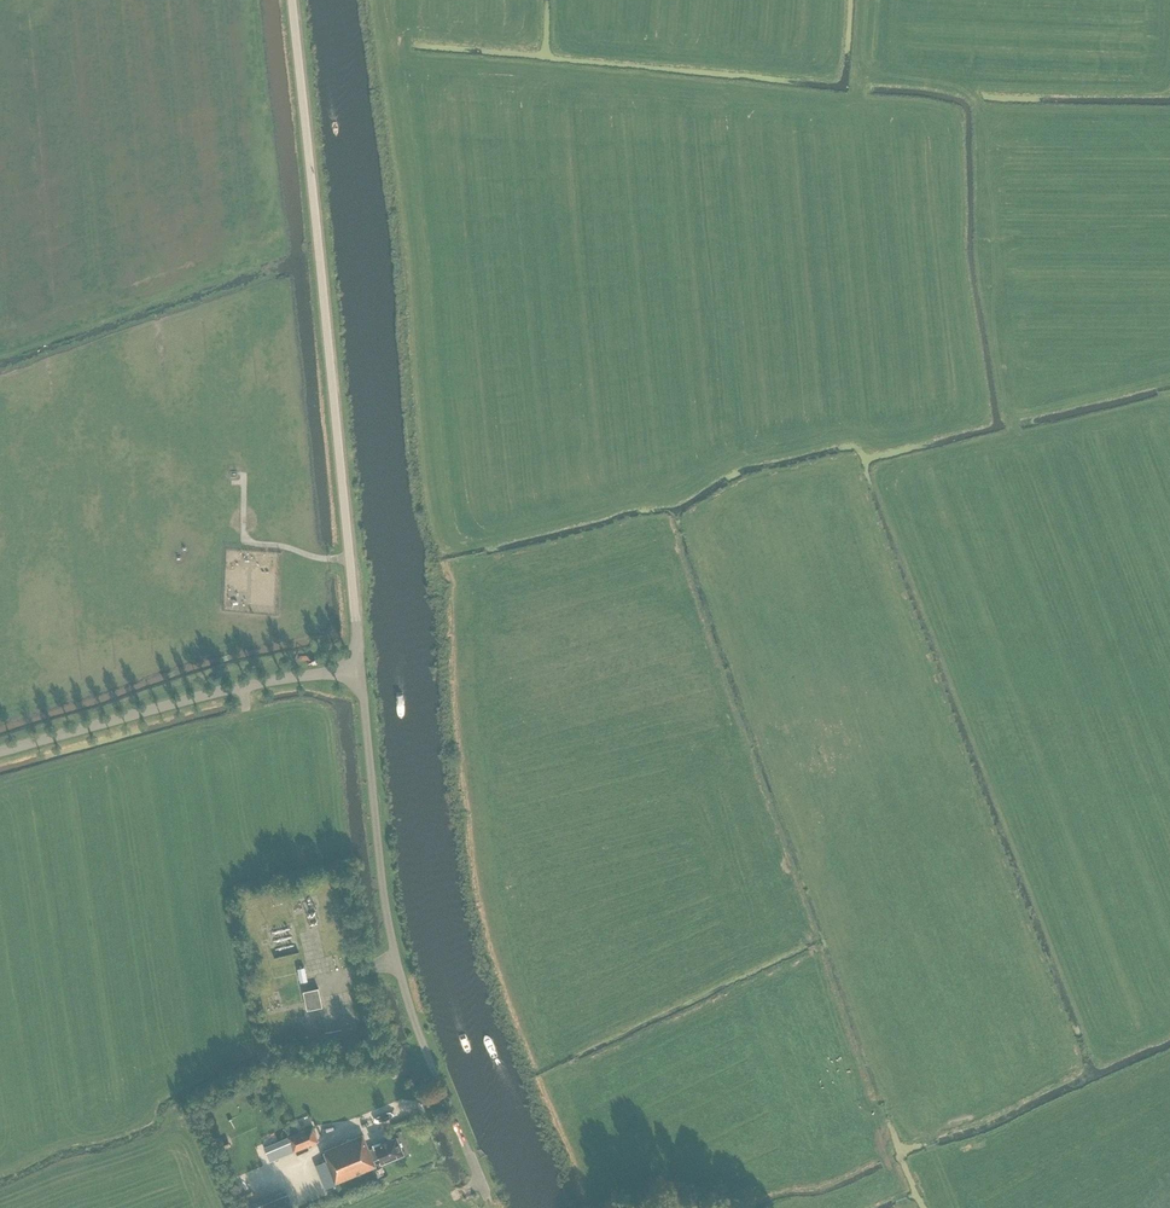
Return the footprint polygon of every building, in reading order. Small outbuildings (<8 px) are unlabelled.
[(300,982),(307,980),(304,967),(297,969),(300,982)] [(306,1010),(322,1007),(318,988),(303,991),(306,1010)] [(312,1126),(287,1137),(263,1147),(268,1161),(293,1152),(318,1141),(312,1126)] [(369,1150),(362,1135),(323,1151),(327,1160),(318,1164),(325,1181),(322,1182),(325,1189),(336,1184),(335,1183),(375,1166),(373,1160),(379,1158),(381,1163),(402,1154),(396,1138),(391,1140),(390,1139),(374,1145),(375,1147),(369,1150)] [(227,1140),(220,1142),(223,1148),(230,1145),(227,1140)] [(249,1206),(250,1207),(281,1207),(276,1195),(249,1206)]
